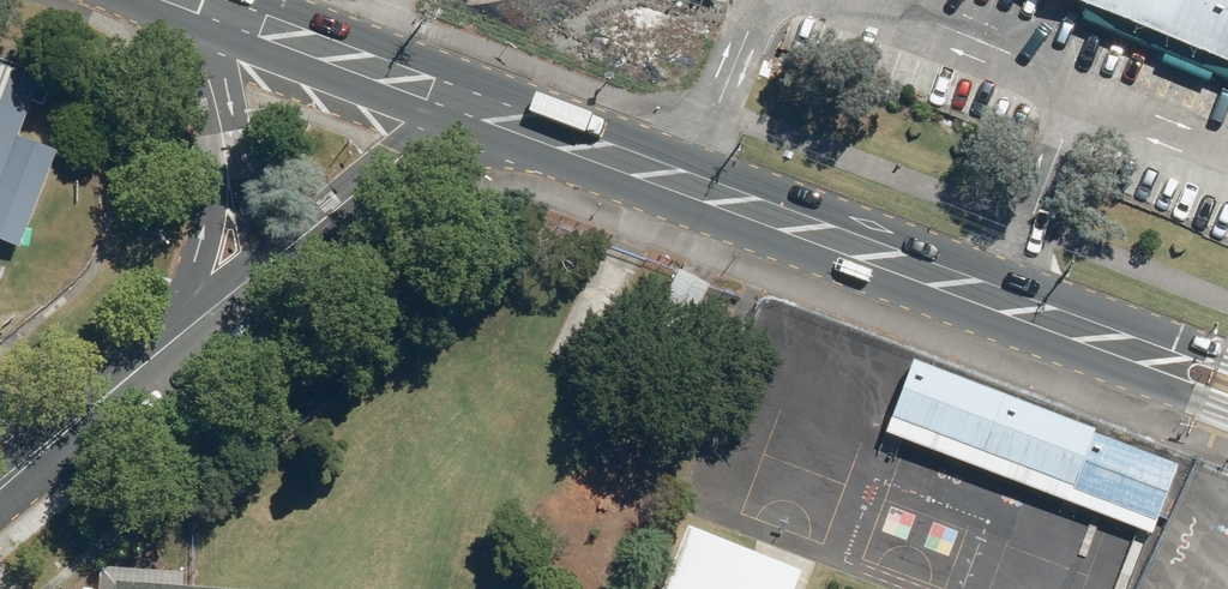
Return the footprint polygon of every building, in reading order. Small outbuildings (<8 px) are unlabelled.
[(1227,65),(1227,0),(1077,0),(1227,65)] [(0,77),(0,270),(66,103),(0,77)] [(715,278),(685,265),(669,304),(699,317),(715,278)] [(1182,459),(922,354),(892,427),(1153,531),(1182,459)] [(689,524),(662,588),(796,588),(804,571),(752,550),(689,524)] [(122,579),(122,588),(275,588),(275,585),(191,582),(122,579)]
